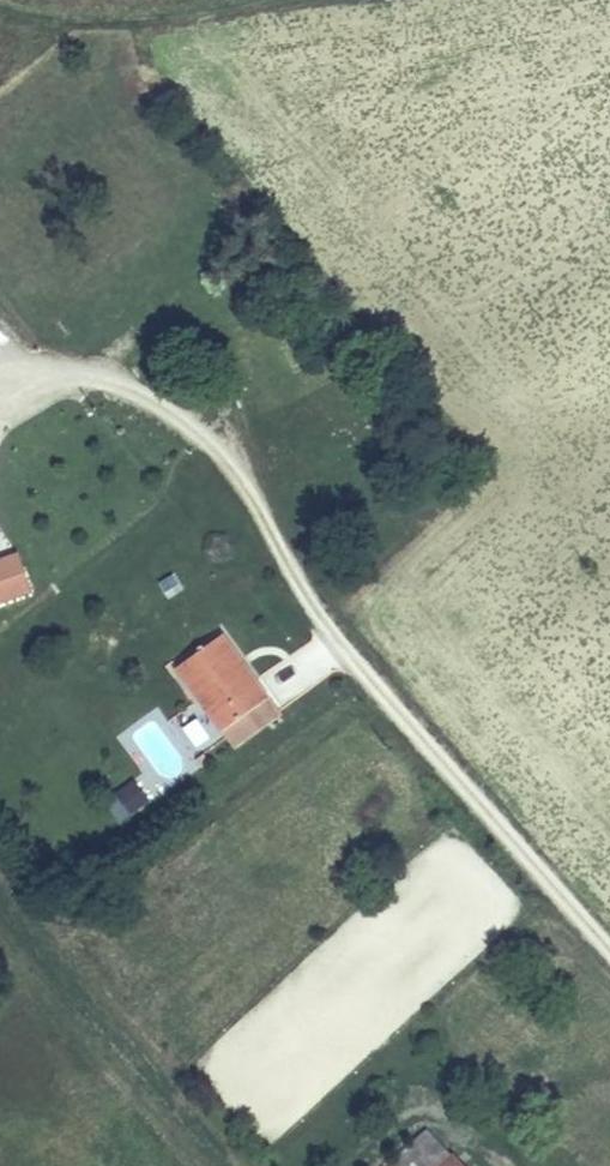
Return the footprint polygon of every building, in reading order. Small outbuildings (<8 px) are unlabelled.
[(180,667),(227,726),(271,690),(260,677),(255,682),(240,666),(246,659),(228,632),(180,667)] [(271,690),(227,726),(242,745),(287,709),(271,690)] [(119,791),(129,813),(148,805),(138,783),(119,791)] [(425,1128),(396,1156),(405,1165),(461,1165),(425,1128)]
